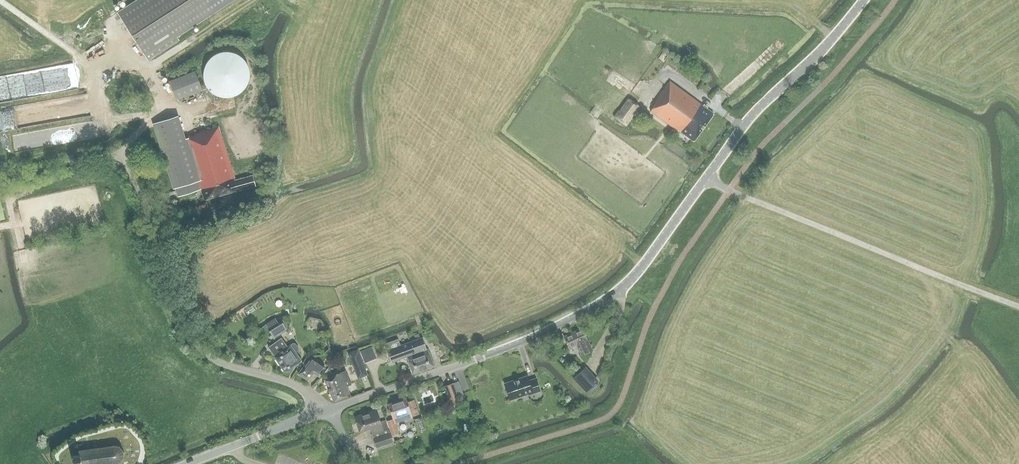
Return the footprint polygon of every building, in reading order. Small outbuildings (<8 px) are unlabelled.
[(117,12),(148,60),(179,40),(177,37),(214,13),(233,0),(136,0),(117,12)] [(213,93),(215,94),(219,96),(224,97),(226,97),(232,96),(238,94),(243,89),(246,85),(248,79),(249,73),(248,68),(245,62),(243,59),(240,56),(236,53),(231,52),(226,51),(220,52),(212,56),(208,60),(205,66),(203,71),(203,77),(204,81),(206,85),(209,89),(213,93)] [(176,100),(202,89),(195,70),(169,80),(176,100)] [(712,115),(713,113),(670,81),(655,102),(656,103),(650,111),(678,131),(679,130),(693,141),(712,115)] [(628,97),(618,110),(613,116),(626,126),(641,107),(628,97)] [(218,126),(208,130),(205,121),(194,124),(197,133),(194,134),(194,136),(185,139),(178,115),(155,123),(178,196),(201,189),(204,200),(255,185),(253,175),(235,180),(218,126)] [(79,128),(56,129),(56,144),(79,143),(79,128)] [(280,318),(266,326),(266,327),(274,338),(289,328),(283,318),(281,320),(281,319),(280,318)] [(564,336),(570,348),(579,344),(584,353),(592,349),(582,328),(564,336)] [(287,371),(301,361),(296,352),(299,350),(299,348),(295,343),(293,343),(288,347),(281,337),(268,347),(275,356),(274,357),(284,371),(287,371)] [(422,337),(400,345),(387,349),(391,361),(406,356),(412,374),(434,366),(428,348),(426,349),(422,337)] [(385,344),(387,349),(400,345),(398,340),(385,344)] [(298,374),(308,380),(314,373),(319,376),(325,368),(309,358),(298,374)] [(361,360),(354,363),(359,377),(367,374),(361,360)] [(597,381),(584,367),(573,378),(586,392),(597,381)] [(333,401),(350,394),(346,386),(351,384),(345,371),(340,373),(324,380),(333,401)] [(529,394),(539,391),(535,378),(529,381),(527,376),(504,384),(510,400),(528,393),(529,394)] [(451,404),(459,401),(453,383),(444,386),(451,404)] [(406,399),(388,405),(393,419),(410,413),(411,416),(418,414),(414,400),(407,402),(406,399)] [(380,421),(376,409),(354,417),(359,431),(370,428),(372,434),(377,448),(393,442),(388,429),(385,420),(380,421)] [(393,419),(387,421),(390,429),(393,436),(398,434),(396,427),(393,419)] [(115,446),(90,449),(88,449),(87,450),(78,451),(78,455),(72,456),(73,463),(76,463),(80,463),(110,463),(115,463),(116,463),(117,463),(119,462),(120,461),(121,460),(122,459),(122,458),(122,457),(122,456),(123,455),(123,454),(122,453),(122,452),(122,451),(121,450),(120,448),(119,447),(118,447),(118,446),(116,446),(115,446)]
